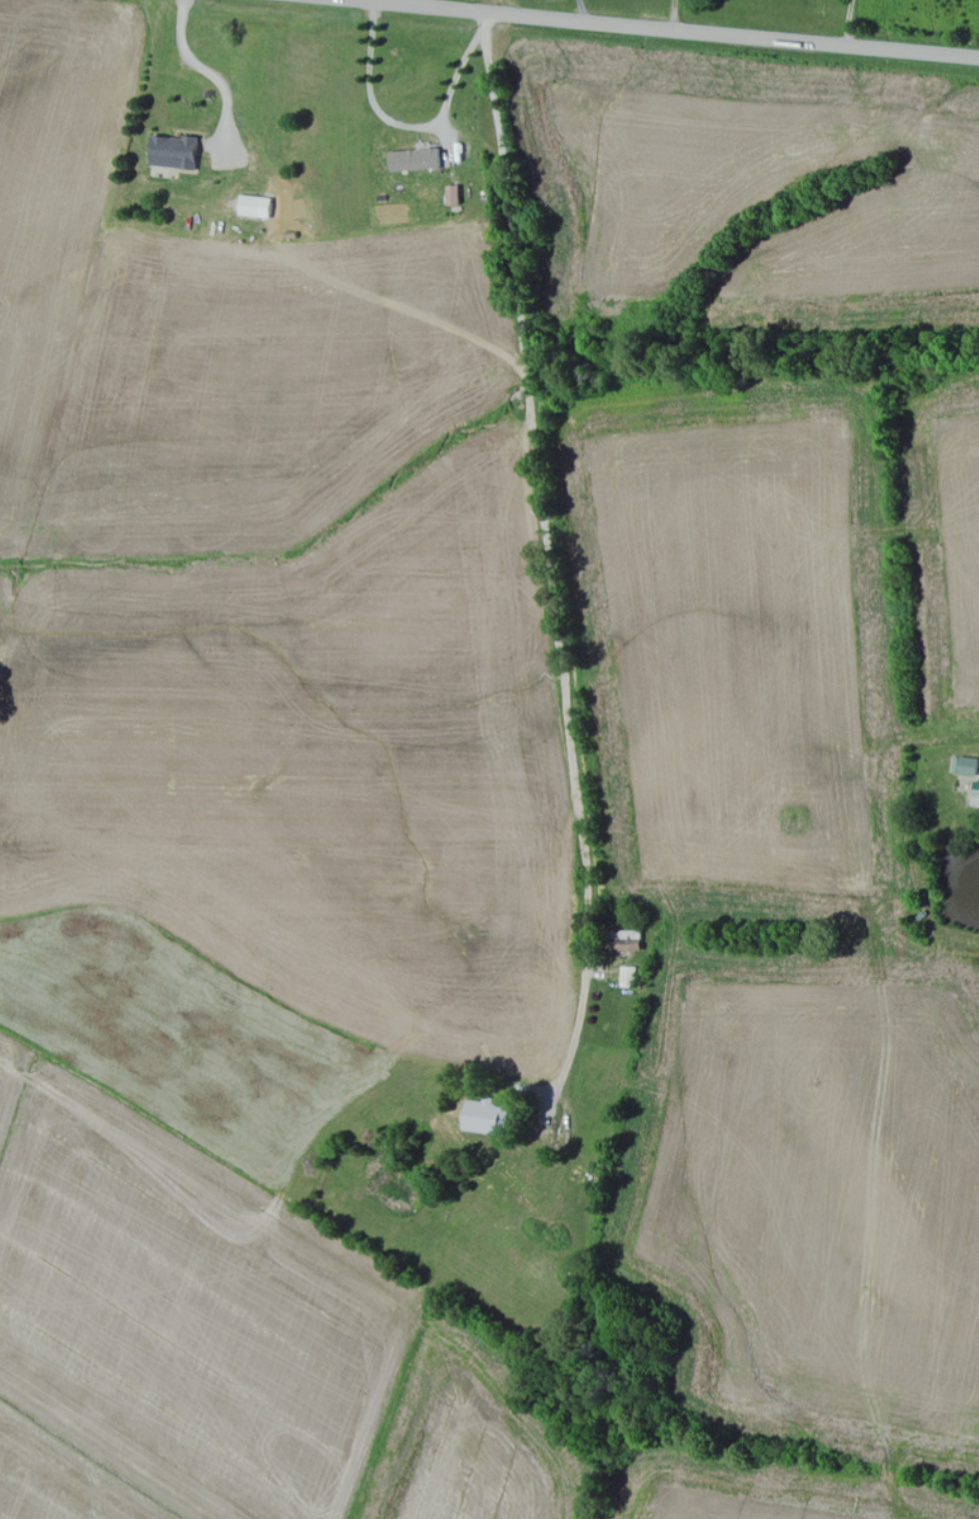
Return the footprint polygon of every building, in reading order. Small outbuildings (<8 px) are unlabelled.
[(155,166),(200,173),(205,141),(160,135),(155,166)] [(395,152),(395,172),(446,171),(445,150),(395,152)] [(451,187),(452,206),(465,206),(464,186),(451,187)] [(276,219),(277,198),(246,198),(245,218),(276,219)] [(978,777),(978,759),(964,757),(961,774),(978,777)] [(647,931),(620,931),(621,952),(647,951),(647,931)] [(642,968),(625,967),(625,988),(642,988),(642,968)] [(515,1105),(489,1101),(489,1103),(474,1101),(469,1131),(511,1137),(515,1105)]
